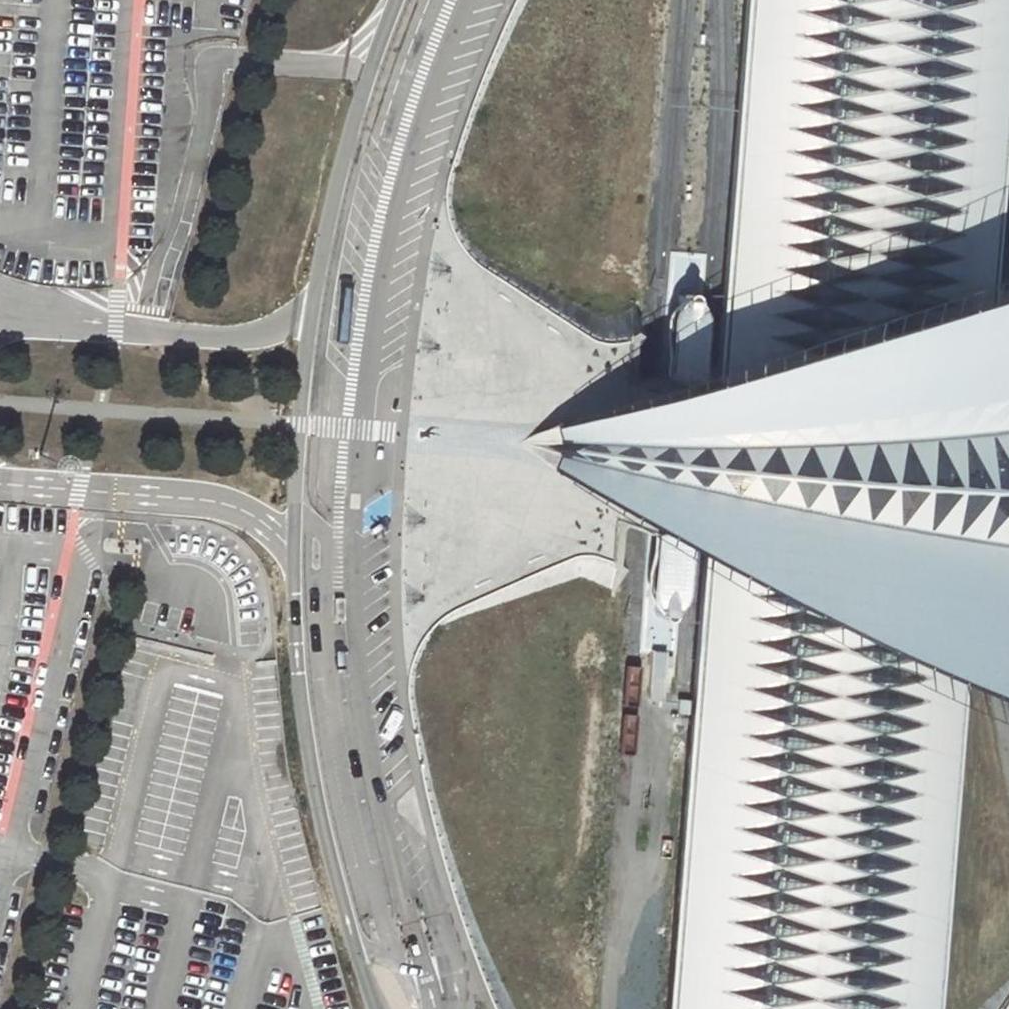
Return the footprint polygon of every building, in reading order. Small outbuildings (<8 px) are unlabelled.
[(705,371),(703,399),(845,372),(984,321),(987,278),(1007,0),(732,0),(705,371)] [(688,549),(824,612),(955,670),(1008,689),(1008,278),(983,284),(846,323),(705,371),(646,393),(517,442),(639,519),(688,549)] [(691,520),(688,549),(680,659),(653,1008),(927,1008),(958,625),(835,553),(691,520)]
